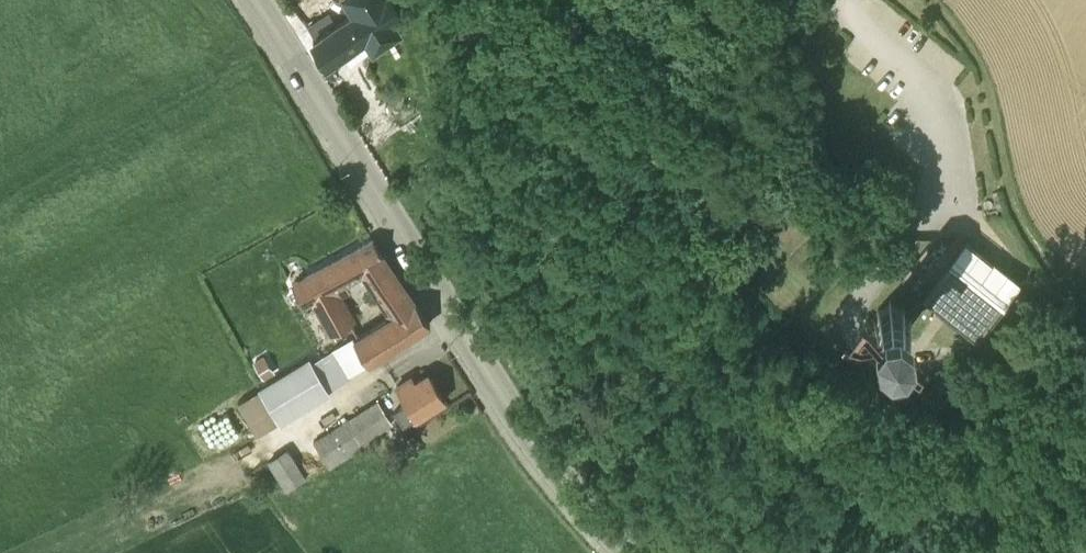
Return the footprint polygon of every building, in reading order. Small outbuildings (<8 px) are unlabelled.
[(308,25),(315,37),(313,39),(327,63),(344,53),(366,39),(373,51),(389,42),(400,34),(393,23),(402,17),(392,0),(346,0),(354,13),(337,24),(330,12),(308,25)] [(367,241),(292,283),(305,308),(313,304),(329,335),(334,332),(349,325),(356,321),(344,295),(351,292),(347,285),(362,276),(387,315),(391,312),(395,318),(418,302),(415,299),(410,291),(373,238),(367,241)] [(1005,302),(950,259),(922,294),(977,338),(1005,302)] [(355,336),(367,361),(368,362),(430,323),(418,302),(395,318),(391,312),(387,315),(355,336)] [(885,341),(902,339),(912,327),(909,311),(897,302),(881,305),(872,317),(874,332),(885,341)] [(340,344),(332,349),(348,375),(367,361),(355,336),(340,344)] [(275,373),(262,351),(255,355),(258,359),(253,362),(264,380),(275,373)] [(312,356),(289,369),(309,403),(331,391),(330,389),(313,359),(312,356)] [(398,407),(393,410),(403,426),(407,423),(415,418),(445,400),(429,373),(415,381),(412,375),(394,386),(404,403),(398,407)] [(352,416),(312,440),(327,464),(329,467),(332,466),(383,434),(381,431),(392,424),(378,400),(352,416)] [(286,490),(307,476),(287,447),(267,461),(286,490)]
